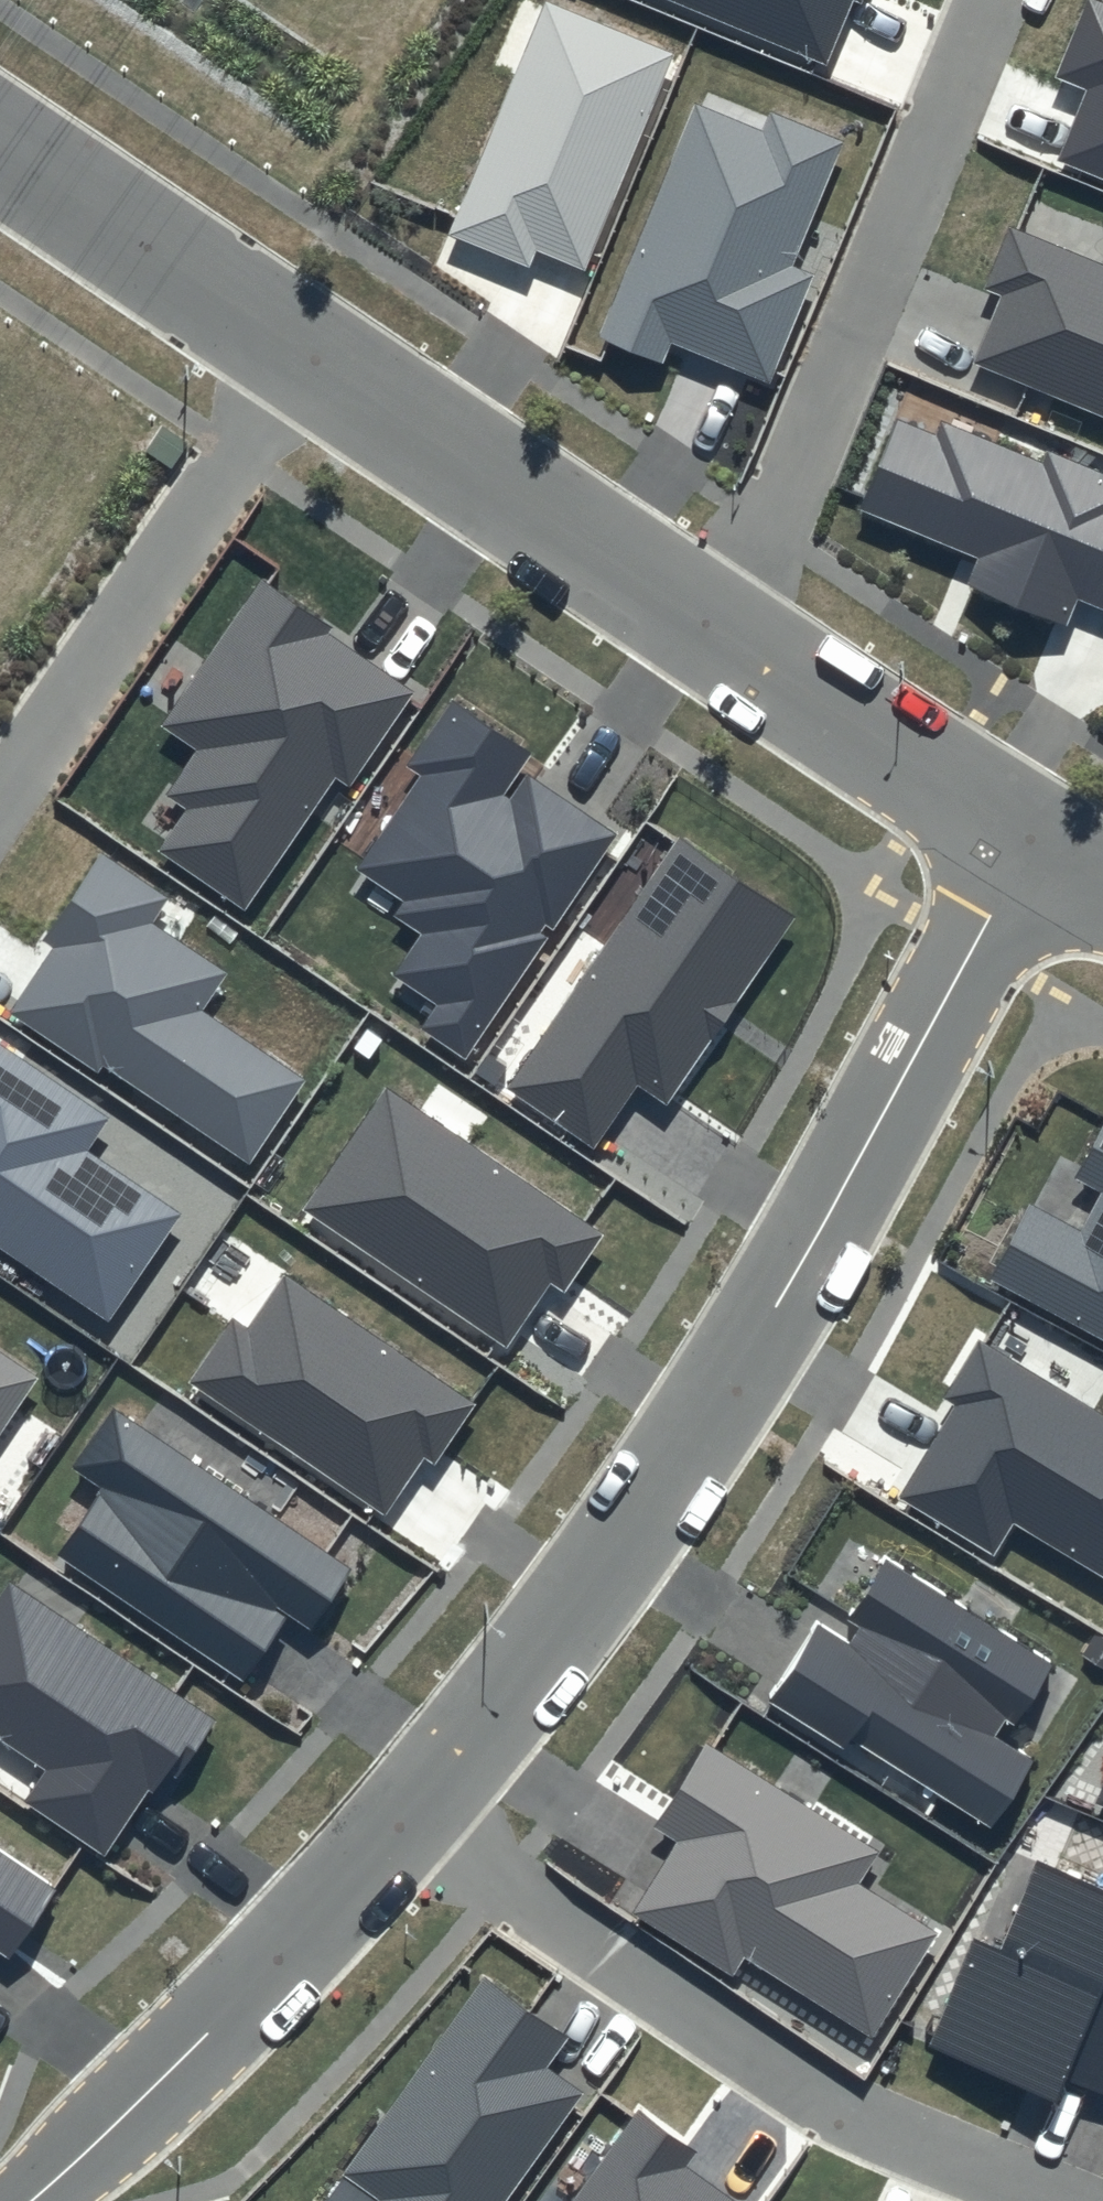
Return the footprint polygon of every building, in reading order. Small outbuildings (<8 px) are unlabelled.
[(542,0),(541,0),(447,235),(528,267),(534,252),(586,273),(675,53),(542,0)] [(825,66),(853,0),(668,0),(825,66)] [(1093,0),(1087,0),(1057,75),(1088,88),(1057,162),(1102,181),(1102,4),(1093,0)] [(761,132),(693,104),(599,337),(666,364),(674,344),(768,381),(812,273),(793,266),(844,140),(770,110),(761,132)] [(1008,227),(983,290),(1000,297),(973,365),(1102,417),(1102,265),(1008,227)] [(898,420),(861,509),(981,558),(969,586),(1067,626),(1079,598),(1102,608),(1102,474),(1048,452),(1043,463),(944,423),(938,437),(898,420)] [(333,627),(261,578),(159,727),(194,751),(164,795),(187,810),(158,852),(245,910),(336,777),(350,787),(414,693),(327,634),(333,627)] [(535,751),(451,694),(401,767),(416,777),(354,868),(406,902),(397,915),(425,934),(398,974),(443,1005),(427,1028),(465,1053),(615,834),(527,774),(510,799),(505,796),(535,751)] [(798,915),(680,835),(507,1087),(595,1147),(637,1086),(666,1107),(798,915)] [(165,898),(100,855),(42,941),(51,946),(7,1012),(97,1071),(102,1064),(246,1160),(300,1078),(198,1011),(223,973),(148,924),(165,898)] [(0,1047),(0,1246),(108,1317),(177,1213),(83,1152),(106,1117),(0,1047)] [(603,1234),(389,1087),(304,1211),(506,1348),(551,1284),(563,1292),(603,1234)] [(1072,1176),(1102,1193),(1081,1231),(1031,1203),(989,1279),(1102,1342),(1102,1120),(1072,1176)] [(478,1403),(284,1273),(247,1328),(233,1318),(190,1381),(384,1512),(423,1456),(436,1465),(478,1403)] [(979,1339),(944,1395),(955,1401),(896,1498),(993,1557),(1014,1523),(1102,1577),(1102,1414),(979,1339)] [(0,1353),(0,1431),(36,1378),(0,1353)] [(354,1567),(113,1408),(74,1468),(103,1488),(58,1554),(243,1676),(285,1614),(312,1631),(354,1567)] [(1054,1664),(885,1556),(845,1619),(860,1628),(851,1642),(817,1620),(766,1699),(844,1749),(852,1737),(990,1825),(1032,1761),(993,1736),(1003,1721),(1013,1728),(1054,1664)] [(13,1581),(0,1599),(0,1737),(47,1769),(26,1800),(104,1853),(160,1771),(178,1783),(220,1722),(13,1581)] [(878,1852),(708,1745),(657,1826),(680,1841),(633,1915),(734,1978),(745,1959),(873,2039),(939,1934),(858,1884),(878,1852)] [(0,1848),(0,1956),(9,1961),(58,1887),(0,1848)] [(1034,1861),(999,1946),(973,1936),(927,2047),(1055,2100),(1065,2077),(1102,2093),(1102,1890),(1034,1861)] [(582,2093),(546,2068),(568,2038),(484,1979),(346,2175),(379,2198),(377,2200),(506,2200),(582,2093)] [(642,2110),(578,2200),(734,2200),(684,2166),(696,2148),(642,2110)]
